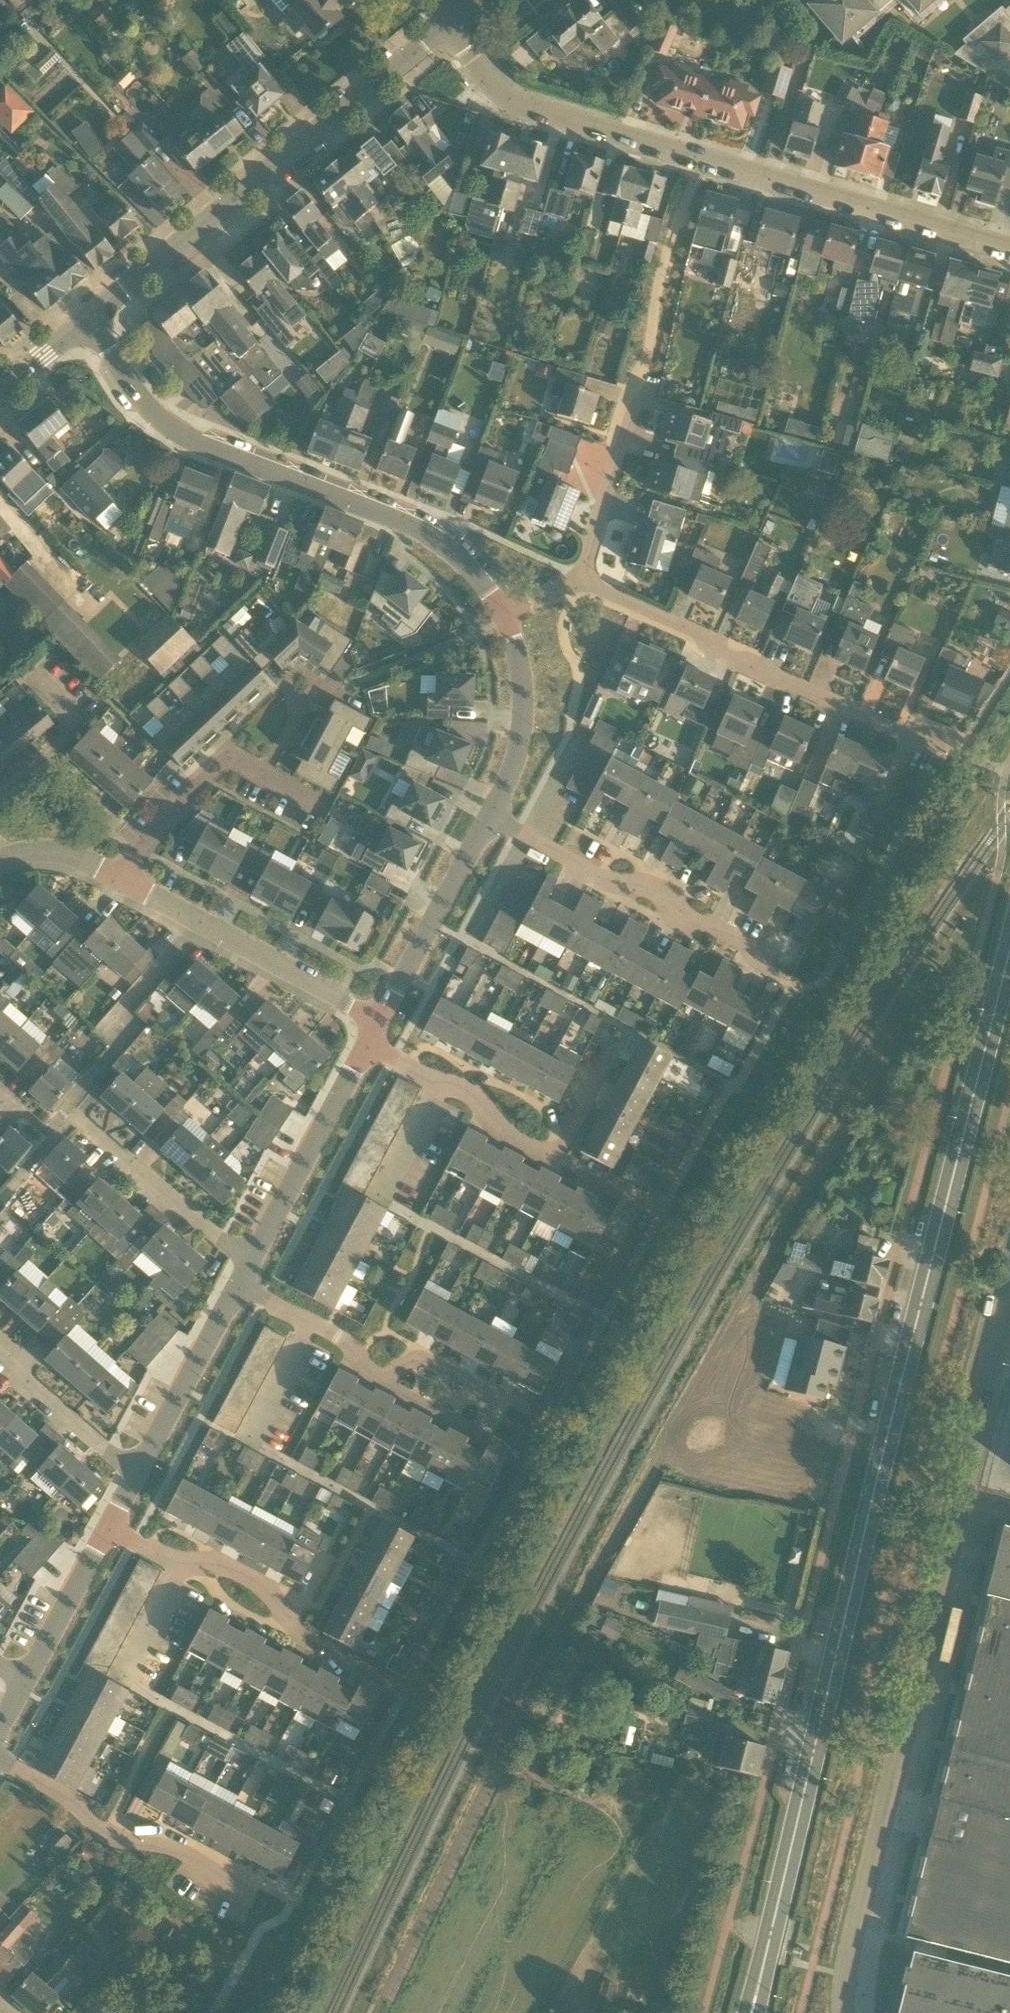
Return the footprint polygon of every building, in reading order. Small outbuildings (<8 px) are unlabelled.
[(32,4),(29,0),(8,0),(21,17),(34,7),(32,4)] [(287,19),(296,33),(303,27),(314,41),(317,39),(320,40),(327,34),(326,31),(340,19),(336,14),(346,0),(271,0),(287,19)] [(557,59),(562,60),(588,38),(602,55),(627,34),(632,40),(645,29),(641,24),(623,1),(599,21),(582,0),(573,8),(571,6),(569,7),(564,7),(558,12),(558,16),(556,19),(544,29),(553,40),(549,44),(552,47),(551,53),(557,59)] [(807,6),(841,46),(894,0),(814,0),(807,6)] [(917,17),(937,0),(903,0),(917,17)] [(101,29),(116,16),(103,2),(88,15),(101,29)] [(953,55),(1009,89),(1009,7),(1003,12),(1008,19),(972,50),(967,44),(953,55)] [(227,34),(237,25),(227,12),(216,21),(227,34)] [(669,15),(667,20),(668,20),(678,24),(680,19),(669,15)] [(667,56),(680,25),(678,24),(668,20),(667,20),(665,19),(652,50),(667,56)] [(245,33),(228,46),(231,50),(242,64),(244,66),(242,68),(247,74),(231,87),(255,115),(257,113),(259,116),(263,117),(270,111),(270,107),(268,105),(280,95),(258,68),(253,61),(252,61),(262,53),(248,36),(245,33)] [(205,66),(193,51),(181,60),(194,75),(205,66)] [(769,64),(760,92),(783,99),(792,71),(769,64)] [(659,68),(653,87),(661,89),(656,104),(666,107),(683,112),(684,109),(691,111),(694,112),(693,115),(695,116),(698,117),(709,83),(689,78),(691,71),(691,70),(675,65),(672,73),(667,71),(659,68)] [(125,69),(118,75),(128,85),(135,79),(125,69)] [(709,83),(698,117),(705,119),(705,115),(715,118),(716,118),(715,121),(741,129),(745,115),(746,114),(753,116),(758,99),(745,95),(747,87),(731,82),(728,89),(709,83)] [(7,86),(0,93),(0,123),(12,136),(35,114),(7,86)] [(835,105),(848,111),(858,92),(845,86),(835,105)] [(211,119),(194,133),(214,157),(234,140),(234,139),(244,131),(224,108),(212,94),(209,90),(201,96),(200,104),(211,119)] [(871,94),(868,100),(882,106),(885,100),(886,96),(879,93),(873,90),(871,94)] [(974,124),(982,98),(966,93),(958,119),(974,124)] [(886,99),(885,107),(888,112),(894,113),(898,111),(900,103),(897,98),(891,96),(886,99)] [(797,123),(793,122),(784,152),(808,160),(818,128),(814,127),(821,106),(804,101),(797,123)] [(394,117),(387,123),(424,168),(417,173),(427,186),(453,166),(443,153),(439,157),(422,135),(426,132),(407,107),(406,107),(393,117),(394,117)] [(122,117),(133,130),(132,132),(148,152),(159,144),(143,123),(141,124),(130,111),(122,117)] [(841,142),(834,167),(842,170),(856,174),(872,119),(860,115),(857,114),(857,115),(850,137),(843,135),(841,142)] [(872,119),(856,174),(878,180),(879,181),(879,180),(881,174),(887,152),(888,150),(893,152),(898,131),(886,127),(887,123),(872,119)] [(912,190),(939,198),(949,168),(939,165),(949,130),(932,125),(912,190)] [(172,134),(162,142),(183,167),(187,164),(194,173),(214,157),(194,133),(180,144),(172,134)] [(490,135),(481,167),(494,171),(485,203),(472,199),(464,227),(467,232),(493,240),(502,210),(498,209),(518,143),(506,139),(504,135),(497,133),(494,136),(490,135)] [(182,194),(135,140),(130,135),(114,149),(135,173),(129,179),(160,213),(182,194)] [(350,153),(331,168),(372,220),(374,222),(390,248),(414,233),(401,212),(391,219),(378,203),(380,202),(367,185),(380,175),(383,178),(396,168),(373,139),(359,150),(361,151),(353,157),(350,153)] [(498,209),(502,210),(512,213),(523,179),(536,183),(545,151),(542,150),(540,145),(533,143),(530,146),(518,143),(498,209)] [(101,145),(87,155),(91,160),(105,151),(101,145)] [(965,190),(982,195),(979,203),(994,208),(1000,187),(1009,189),(1009,153),(995,149),(991,161),(975,157),(965,190)] [(574,193),(593,198),(603,163),(585,158),(584,160),(574,157),(564,193),(550,189),(543,214),(566,221),(574,193)] [(95,271),(115,255),(75,206),(70,201),(64,195),(48,178),(45,176),(32,188),(2,158),(0,160),(0,175),(7,183),(32,208),(38,202),(73,245),(95,271)] [(608,178),(603,196),(616,199),(610,223),(623,227),(639,173),(614,166),(610,178),(608,178)] [(81,190),(58,168),(48,178),(64,195),(70,201),(81,190)] [(331,168),(311,184),(332,209),(338,204),(354,223),(355,222),(362,231),(374,222),(372,220),(331,168)] [(639,173),(623,227),(636,231),(643,206),(656,210),(661,193),(659,192),(662,180),(639,173)] [(7,183),(0,190),(0,200),(19,221),(32,208),(7,183)] [(98,218),(123,249),(129,244),(125,239),(141,226),(128,210),(126,212),(119,202),(118,203),(109,192),(90,207),(98,217),(98,218)] [(301,192),(282,208),(318,252),(326,262),(339,252),(329,240),(331,239),(316,221),(321,217),(301,192)] [(462,218),(468,198),(454,194),(447,212),(449,213),(448,214),(462,218)] [(706,196),(691,246),(705,250),(720,253),(720,254),(723,260),(716,284),(729,288),(737,259),(753,206),(752,205),(736,201),(735,204),(706,196)] [(536,237),(543,214),(525,209),(518,232),(536,237)] [(755,246),(754,248),(787,258),(798,222),(765,213),(758,235),(755,246)] [(811,223),(796,272),(817,278),(823,260),(835,264),(833,268),(849,273),(856,249),(852,248),(856,236),(830,228),(830,229),(811,223)] [(596,234),(584,231),(577,256),(588,259),(596,234)] [(69,293),(32,247),(19,232),(0,248),(0,256),(5,263),(8,261),(25,281),(22,283),(45,312),(69,293)] [(32,247),(69,293),(88,277),(68,252),(61,257),(45,236),(32,247)] [(400,259),(419,247),(411,236),(392,248),(400,259)] [(276,239),(262,251),(296,291),(308,292),(309,279),(318,271),(333,289),(342,282),(326,262),(318,252),(317,252),(319,254),(311,261),(295,242),(290,245),(285,239),(280,243),(276,239)] [(636,261),(649,265),(655,244),(642,240),(636,261)] [(847,314),(847,317),(872,324),(881,291),(893,294),(905,250),(878,242),(869,275),(871,275),(868,284),(856,281),(853,293),(847,314)] [(893,294),(890,309),(917,316),(934,258),(905,250),(893,294)] [(256,256),(236,272),(257,297),(263,293),(291,328),(306,316),(256,256)] [(951,347),(957,326),(973,269),(949,262),(937,305),(949,308),(946,320),(942,319),(940,325),(935,324),(930,341),(951,347)] [(999,276),(973,269),(957,326),(970,329),(976,305),(989,309),(999,276)] [(397,282),(388,271),(379,278),(388,290),(397,282)] [(265,389),(282,375),(227,308),(232,304),(205,272),(177,295),(249,378),(253,375),(265,389)] [(778,283),(775,295),(786,298),(789,286),(778,283)] [(841,289),(835,310),(847,314),(853,293),(841,289)] [(368,316),(385,303),(378,293),(361,305),(368,316)] [(273,406),(249,378),(177,295),(151,316),(156,321),(144,331),(144,336),(190,392),(187,394),(195,405),(213,390),(245,429),(273,406)] [(254,311),(285,347),(295,339),(264,303),(254,311)] [(3,347),(22,331),(2,306),(0,307),(0,343),(3,347)] [(400,318),(392,331),(422,341),(426,326),(400,318)] [(367,334),(357,351),(362,354),(366,356),(376,339),(372,337),(367,334)] [(977,343),(975,352),(990,356),(993,348),(977,343)] [(327,382),(350,363),(340,351),(317,370),(327,382)] [(1002,361),(974,353),(969,372),(997,379),(1002,361)] [(541,365),(539,371),(554,376),(556,369),(541,365)] [(554,376),(549,396),(562,399),(557,416),(590,426),(598,397),(583,392),(587,378),(556,369),(554,376)] [(319,389),(307,375),(295,385),(307,399),(309,398),(315,406),(324,398),(318,390),(319,389)] [(359,394),(345,389),(330,427),(318,422),(307,453),(332,463),(359,394)] [(359,394),(332,463),(359,473),(370,442),(358,437),(372,399),(359,394)] [(392,419),(398,401),(383,395),(376,413),(392,419)] [(17,426),(55,473),(62,467),(68,462),(51,440),(68,426),(48,401),(17,426)] [(431,458),(420,488),(448,498),(459,468),(445,463),(463,418),(440,409),(435,422),(427,442),(437,446),(432,458),(431,458)] [(668,413),(661,438),(679,443),(676,456),(710,466),(720,431),(740,437),(744,423),(717,415),(714,426),(690,419),(690,420),(668,413)] [(388,442),(377,471),(403,481),(414,452),(400,446),(411,419),(399,414),(396,421),(388,442)] [(537,423),(532,439),(542,443),(548,427),(537,423)] [(803,425),(800,437),(812,440),(815,428),(803,425)] [(551,428),(548,435),(555,438),(558,431),(551,428)] [(836,430),(832,443),(850,448),(854,435),(836,430)] [(857,439),(854,453),(888,463),(893,445),(874,439),(869,442),(857,439)] [(545,453),(527,497),(539,502),(532,519),(564,532),(565,531),(564,531),(574,505),(572,505),(574,500),(577,494),(579,495),(579,494),(563,487),(563,486),(550,481),(553,471),(567,476),(577,451),(559,443),(550,440),(545,453)] [(899,444),(896,454),(906,457),(908,446),(899,444)] [(480,448),(463,492),(476,497),(474,502),(488,507),(490,510),(495,512),(499,511),(502,512),(509,494),(511,495),(518,476),(504,471),(508,459),(509,458),(480,448)] [(12,494),(17,490),(27,500),(38,489),(29,479),(34,474),(12,450),(1,461),(0,460),(0,481),(12,494)] [(70,481),(61,489),(93,523),(94,522),(104,533),(123,515),(97,486),(114,470),(122,470),(122,451),(103,450),(103,456),(85,473),(84,472),(80,476),(73,469),(68,474),(68,478),(70,481)] [(822,452),(821,471),(835,473),(837,453),(822,452)] [(653,463),(646,488),(669,495),(669,496),(688,502),(688,501),(699,504),(700,502),(714,506),(716,501),(701,497),(710,466),(676,456),(672,468),(653,463)] [(903,465),(891,468),(895,480),(901,479),(906,472),(903,465)] [(174,505),(164,501),(154,527),(149,539),(159,543),(164,531),(187,540),(191,530),(192,530),(200,509),(200,510),(211,481),(213,481),(215,475),(209,473),(206,478),(185,470),(174,500),(176,500),(174,505)] [(845,471),(841,483),(856,487),(859,475),(845,471)] [(53,474),(46,481),(54,489),(59,484),(61,482),(53,474)] [(209,543),(207,548),(221,553),(238,509),(246,512),(249,513),(259,517),(270,488),(261,485),(260,484),(235,474),(224,503),(209,543)] [(45,484),(28,500),(39,513),(57,497),(45,484)] [(838,488),(833,499),(840,502),(845,491),(838,488)] [(154,527),(164,501),(153,496),(143,523),(154,527)] [(632,543),(626,562),(655,571),(667,574),(675,544),(685,511),(660,503),(656,516),(670,520),(667,531),(653,527),(652,528),(645,526),(637,524),(632,543)] [(285,547),(283,551),(299,557),(295,568),(320,578),(325,564),(331,550),(332,548),(344,519),(324,511),(317,527),(312,525),(307,537),(292,531),(285,547)] [(697,515),(695,522),(705,525),(708,518),(697,515)] [(883,515),(878,525),(885,528),(890,518),(883,515)] [(11,531),(0,517),(0,539),(11,531)] [(332,548),(331,550),(342,555),(337,567),(338,568),(351,573),(354,563),(362,545),(356,543),(363,526),(344,519),(332,548)] [(810,520),(806,529),(814,533),(818,524),(810,520)] [(762,532),(770,536),(775,525),(767,521),(762,532)] [(269,526),(255,562),(274,570),(289,534),(269,526)] [(1004,529),(998,528),(987,569),(1009,575),(1009,531),(1004,529)] [(756,583),(770,549),(756,543),(742,577),(756,583)] [(188,544),(184,554),(192,557),(196,547),(188,544)] [(717,609),(729,581),(714,574),(720,559),(696,549),(681,581),(693,586),(689,597),(717,609)] [(299,557),(283,551),(280,562),(295,568),(299,557)] [(0,558),(0,581),(4,585),(15,574),(0,558)] [(17,599),(38,579),(24,565),(15,574),(4,585),(17,599)] [(143,583),(171,613),(184,578),(159,569),(143,583)] [(404,574),(400,579),(381,572),(370,603),(385,615),(381,620),(396,631),(401,623),(415,634),(432,613),(418,602),(426,591),(404,574)] [(317,587),(339,595),(344,583),(322,574),(317,587)] [(749,594),(737,620),(760,631),(783,580),(770,574),(759,598),(749,594)] [(853,582),(828,640),(840,645),(834,660),(861,672),(877,636),(862,630),(866,621),(866,620),(871,608),(858,602),(864,587),(853,582)] [(789,597),(782,612),(794,617),(785,640),(811,651),(822,623),(808,617),(818,595),(793,584),(788,596),(789,597)] [(183,607),(180,616),(181,617),(192,621),(196,612),(183,607)] [(242,609),(230,620),(239,629),(251,618),(242,609)] [(1000,609),(993,625),(1009,633),(1009,614),(1000,609)] [(202,649),(199,646),(169,615),(135,648),(167,681),(202,649)] [(306,630),(296,623),(299,657),(308,663),(309,663),(317,669),(318,668),(330,676),(351,644),(314,619),(306,630)] [(299,657),(296,623),(278,639),(267,627),(255,639),(246,629),(234,641),(263,672),(273,662),(282,671),(290,664),(299,657)] [(883,649),(895,654),(884,680),(910,692),(924,661),(910,655),(919,635),(894,624),(883,649)] [(84,629),(64,648),(73,658),(93,638),(84,629)] [(221,656),(210,665),(221,677),(247,705),(248,704),(248,705),(259,694),(259,693),(268,685),(223,636),(211,646),(219,654),(221,656)] [(663,658),(662,657),(664,652),(650,646),(648,651),(638,647),(627,672),(612,665),(603,687),(628,698),(636,681),(663,693),(675,667),(661,661),(663,658)] [(942,648),(931,673),(943,679),(933,702),(965,716),(979,682),(964,675),(970,660),(942,648)] [(247,705),(221,677),(210,665),(201,656),(190,666),(209,687),(199,697),(225,726),(226,725),(238,714),(237,714),(247,705)] [(0,665),(0,683),(9,676),(0,665)] [(714,681),(686,669),(674,697),(688,703),(682,717),(708,728),(721,697),(709,691),(714,681)] [(427,705),(426,718),(451,720),(452,709),(470,710),(471,691),(476,692),(477,674),(464,674),(463,678),(438,677),(437,695),(427,694),(427,705)] [(216,734),(225,726),(199,697),(180,677),(169,687),(187,707),(176,717),(203,746),(204,745),(216,735),(216,734)] [(374,714),(385,715),(384,701),(387,700),(386,688),(368,693),(374,714)] [(14,708),(6,699),(0,704),(7,713),(8,712),(33,742),(53,725),(29,696),(14,708)] [(602,700),(594,696),(584,718),(592,722),(602,700)] [(203,746),(176,717),(158,697),(147,707),(165,727),(153,738),(180,768),(183,766),(194,755),(203,746)] [(728,712),(712,748),(730,756),(729,758),(749,767),(750,765),(766,729),(754,724),(761,710),(736,699),(730,713),(728,712)] [(365,734),(372,721),(335,700),(328,713),(322,710),(316,719),(308,734),(340,751),(353,728),(365,734)] [(108,711),(101,720),(107,726),(115,717),(108,711)] [(13,758),(33,742),(8,712),(7,713),(0,719),(0,743),(13,758)] [(580,725),(589,730),(593,722),(583,718),(580,725)] [(68,758),(88,775),(113,746),(112,745),(99,734),(107,726),(101,720),(68,758)] [(793,772),(797,763),(811,732),(784,720),(777,734),(766,729),(750,765),(762,770),(767,760),(793,772)] [(328,774),(340,751),(308,734),(301,749),(295,758),(302,762),(295,774),(332,794),(340,781),(328,774)] [(404,766),(435,779),(440,766),(457,773),(463,759),(468,761),(474,745),(462,739),(460,744),(436,734),(430,751),(413,744),(404,766)] [(590,745),(612,757),(616,749),(618,746),(595,734),(590,745)] [(113,746),(88,775),(107,793),(133,764),(132,763),(120,752),(127,744),(120,737),(112,745),(113,746)] [(371,737),(365,749),(377,754),(382,742),(371,737)] [(618,746),(616,749),(639,760),(645,749),(622,737),(618,746)] [(838,739),(819,782),(831,788),(837,774),(851,780),(864,751),(838,739)] [(13,758),(0,743),(0,768),(13,758)] [(606,767),(610,760),(612,757),(590,745),(584,755),(606,767)] [(352,750),(350,755),(357,759),(359,755),(352,750)] [(363,750),(358,761),(367,766),(373,765),(377,758),(363,750)] [(890,762),(864,751),(851,780),(845,794),(871,806),(890,762)] [(133,764),(107,793),(123,806),(127,810),(152,781),(139,769),(146,760),(143,758),(139,754),(132,763),(133,764)] [(600,778),(606,767),(584,755),(578,766),(600,778)] [(617,802),(633,772),(610,760),(606,767),(600,778),(594,789),(589,800),(583,809),(593,814),(604,795),(617,802)] [(594,789),(600,778),(578,766),(572,777),(594,789)] [(633,772),(617,802),(630,809),(619,828),(628,833),(655,784),(633,772)] [(741,784),(737,793),(748,798),(757,776),(747,772),(741,784)] [(589,800),(594,789),(572,777),(566,788),(589,800)] [(694,801),(703,785),(691,778),(682,795),(694,801)] [(727,785),(723,793),(735,799),(737,793),(741,784),(729,779),(727,785)] [(817,787),(803,781),(797,793),(786,818),(783,825),(802,833),(813,809),(808,807),(817,787)] [(628,833),(638,838),(648,819),(662,826),(673,803),(677,796),(655,784),(628,833)] [(396,796),(384,818),(407,830),(413,818),(430,826),(443,802),(413,785),(404,801),(396,796)] [(770,811),(786,818),(797,793),(781,786),(770,811)] [(661,860),(670,865),(696,816),(673,803),(662,826),(658,833),(672,840),(661,860)] [(883,816),(868,809),(856,837),(871,843),(883,816)] [(197,816),(177,838),(195,848),(188,862),(208,873),(226,839),(230,834),(197,816)] [(690,850),(703,857),(719,828),(696,816),(670,865),(679,870),(690,850)] [(705,884),(712,887),(715,889),(741,840),(719,828),(703,857),(716,864),(705,884)] [(323,832),(317,842),(328,848),(334,838),(323,832)] [(417,851),(387,835),(378,850),(370,846),(365,855),(358,867),(371,874),(380,879),(387,867),(403,876),(417,851)] [(226,839),(208,873),(229,884),(238,867),(250,873),(262,851),(250,845),(247,851),(226,839)] [(748,881),(760,860),(764,852),(741,840),(715,889),(724,894),(734,874),(748,881)] [(821,852),(821,857),(827,860),(832,859),(836,852),(825,846),(821,852)] [(250,873),(260,879),(251,896),(272,907),(289,875),(269,864),(272,857),(262,851),(250,873)] [(756,920),(782,871),(760,860),(748,881),(744,889),(758,896),(747,915),(756,920)] [(789,913),(805,883),(782,871),(756,920),(766,925),(776,906),(789,913)] [(380,879),(371,874),(365,886),(387,897),(394,886),(380,879)] [(310,886),(289,875),(272,907),(292,918),(301,902),(312,908),(325,885),(314,879),(310,886)] [(522,923),(521,925),(545,938),(545,939),(561,910),(546,901),(547,899),(557,881),(547,876),(540,890),(534,901),(528,912),(522,923)] [(540,890),(535,888),(517,878),(511,889),(534,901),(540,890)] [(828,896),(805,883),(789,913),(802,920),(792,939),(801,945),(828,896)] [(12,918),(12,924),(27,937),(28,936),(35,928),(57,903),(38,886),(16,911),(17,912),(13,917),(12,918)] [(528,912),(534,901),(511,889),(505,900),(528,912)] [(561,910),(545,939),(566,949),(592,900),(583,895),(572,916),(561,910)] [(335,941),(352,909),(332,898),(314,930),(335,941)] [(522,923),(528,912),(505,900),(500,911),(522,923)] [(592,900),(566,949),(567,950),(589,962),(605,933),(591,925),(601,905),(592,900)] [(369,928),(377,913),(356,902),(352,909),(335,941),(356,952),(361,943),(365,945),(373,931),(369,928)] [(57,903),(35,928),(55,944),(46,954),(55,961),(81,931),(73,924),(77,920),(57,903)] [(522,923),(500,911),(494,922),(516,933),(521,925),(522,923)] [(55,961),(52,964),(68,978),(79,965),(91,976),(103,963),(126,937),(107,920),(90,939),(81,931),(55,961)] [(611,974),(638,925),(629,920),(618,940),(605,933),(589,962),(611,974)] [(488,932),(510,944),(516,933),(494,922),(488,932)] [(647,930),(638,925),(611,974),(633,986),(649,956),(636,949),(647,930)] [(510,944),(488,932),(482,943),(505,955),(510,944)] [(126,937),(103,963),(123,980),(124,979),(132,986),(159,956),(150,948),(145,954),(137,946),(126,937)] [(1,940),(2,940),(0,938),(0,954),(7,960),(14,952),(1,940)] [(682,949),(673,944),(662,963),(649,956),(633,986),(656,998),(682,949)] [(478,954),(477,953),(468,948),(460,963),(470,969),(478,954)] [(682,949),(656,998),(679,1010),(682,1003),(694,981),(681,974),(692,954),(682,949)] [(196,1003),(216,980),(196,962),(194,965),(185,957),(158,988),(167,996),(166,997),(186,1015),(196,1003)] [(35,984),(46,972),(35,961),(24,973),(35,984)] [(694,981),(682,1003),(705,1016),(732,966),(722,961),(712,981),(698,974),(694,981)] [(705,1016),(727,1027),(743,998),(730,991),(741,971),(732,966),(705,1016)] [(494,981),(505,987),(512,972),(502,967),(494,981)] [(523,978),(512,972),(505,987),(515,993),(523,978)] [(572,992),(579,979),(569,974),(562,987),(572,992)] [(21,975),(15,982),(19,986),(24,986),(29,982),(21,975)] [(216,980),(196,1004),(216,1022),(213,1025),(209,1029),(200,1039),(210,1048),(217,1040),(240,1014),(232,1007),(231,1007),(232,1006),(238,999),(231,993),(216,980)] [(727,1027),(750,1040),(777,991),(767,985),(756,1005),(743,998),(727,1027)] [(594,1003),(600,993),(590,988),(585,998),(594,1003)] [(115,989),(109,996),(114,1000),(120,993),(115,989)] [(538,1005),(549,1011),(557,996),(546,990),(538,1005)] [(9,1004),(10,1004),(1,996),(0,998),(0,1053),(28,1021),(9,1004)] [(567,1002),(557,996),(549,1011),(560,1017),(567,1002)] [(445,1043),(462,1012),(440,1000),(423,1031),(445,1043)] [(258,1053),(287,1020),(266,1002),(249,1023),(240,1014),(217,1040),(226,1049),(238,1036),(258,1053)] [(152,1027),(160,1017),(146,1005),(138,1014),(152,1027)] [(468,1055),(485,1024),(462,1012),(445,1043),(468,1055)] [(594,1035),(602,1020),(591,1014),(583,1029),(594,1035)] [(65,1022),(62,1025),(69,1031),(77,1022),(70,1015),(65,1022)] [(644,1020),(637,1017),(632,1027),(639,1030),(644,1020)] [(650,1036),(657,1023),(647,1018),(640,1031),(650,1036)] [(287,1020),(258,1053),(258,1054),(266,1061),(274,1052),(285,1063),(307,1038),(287,1020)] [(0,1053),(0,1057),(17,1072),(20,1069),(28,1077),(56,1045),(47,1037),(47,1038),(28,1021),(0,1053)] [(485,1024),(468,1055),(472,1057),(490,1067),(507,1036),(485,1024)] [(507,1036),(490,1067),(513,1079),(529,1048),(507,1036)] [(684,1054),(691,1041),(681,1036),(674,1049),(684,1054)] [(307,1038),(287,1061),(287,1062),(279,1071),(286,1078),(282,1082),(296,1094),(308,1080),(308,1079),(328,1056),(307,1038)] [(200,1039),(191,1050),(201,1058),(210,1048),(200,1039)] [(628,1063),(659,1080),(671,1057),(640,1040),(628,1063)] [(56,1045),(28,1077),(37,1084),(29,1093),(49,1110),(71,1085),(51,1067),(65,1052),(56,1045)] [(559,1046),(552,1060),(535,1091),(558,1103),(582,1058),(559,1046)] [(552,1060),(529,1048),(513,1079),(535,1091),(552,1060)] [(121,1057),(96,1086),(105,1094),(102,1098),(122,1116),(157,1077),(147,1068),(132,1085),(121,1075),(130,1065),(121,1057)] [(204,1059),(201,1064),(201,1069),(206,1072),(211,1072),(215,1068),(214,1062),(210,1059),(204,1059)] [(628,1063),(616,1085),(647,1102),(659,1080),(628,1063)] [(166,1085),(157,1077),(122,1116),(152,1143),(185,1104),(186,1103),(177,1095),(171,1099),(162,1110),(152,1102),(166,1085)] [(723,1085),(708,1077),(702,1087),(717,1095),(723,1085)] [(414,1101),(420,1091),(398,1079),(392,1089),(414,1101)] [(647,1102),(616,1085),(604,1108),(635,1125),(647,1102)] [(392,1089),(386,1100),(409,1112),(414,1101),(392,1089)] [(265,1106),(264,1107),(286,1120),(292,1110),(272,1097),(265,1106)] [(386,1100),(380,1111),(403,1123),(409,1112),(386,1100)] [(185,1104),(152,1143),(182,1168),(202,1145),(209,1136),(189,1118),(194,1112),(185,1104)] [(252,1115),(239,1104),(228,1116),(241,1128),(252,1115)] [(257,1117),(279,1131),(286,1120),(264,1107),(257,1117)] [(592,1130),(623,1147),(635,1125),(604,1108),(592,1130)] [(380,1111),(375,1121),(397,1133),(403,1123),(380,1111)] [(698,1130),(704,1119),(689,1111),(684,1122),(698,1130)] [(677,1128),(681,1120),(671,1115),(667,1123),(677,1128)] [(251,1127),(272,1141),(279,1131),(257,1117),(251,1127)] [(684,1122),(681,1120),(677,1128),(679,1130),(678,1132),(693,1140),(698,1130),(684,1122)] [(375,1121),(369,1132),(391,1144),(397,1133),(375,1121)] [(265,1151),(272,1141),(251,1127),(244,1137),(265,1151)] [(7,1172),(29,1146),(10,1129),(0,1140),(0,1165),(7,1172)] [(445,1171),(446,1171),(448,1167),(466,1176),(483,1143),(485,1139),(467,1129),(445,1171)] [(580,1153),(610,1169),(608,1173),(619,1179),(634,1152),(623,1147),(592,1130),(580,1153)] [(369,1132),(363,1143),(386,1155),(391,1144),(369,1132)] [(64,1140),(42,1165),(63,1184),(55,1192),(64,1200),(64,1201),(65,1201),(82,1182),(72,1173),(85,1158),(64,1140)] [(363,1143),(358,1154),(380,1166),(386,1155),(363,1143)] [(466,1176),(463,1181),(482,1191),(484,1187),(502,1153),(483,1143),(466,1176)] [(202,1145),(182,1168),(202,1186),(222,1163),(202,1145)] [(502,1153),(484,1187),(502,1197),(520,1163),(522,1159),(504,1149),(502,1153)] [(222,1163),(202,1186),(223,1204),(242,1182),(238,1178),(241,1175),(241,1172),(242,1169),(240,1163),(230,1154),(222,1163)] [(358,1154),(352,1164),(374,1176),(380,1166),(358,1154)] [(674,1175),(680,1163),(666,1155),(660,1166),(674,1175)] [(652,1181),(648,1189),(662,1197),(674,1175),(660,1166),(645,1158),(637,1173),(652,1181)] [(502,1197),(501,1200),(519,1210),(521,1206),(539,1173),(520,1163),(502,1197)] [(352,1164),(346,1175),(368,1187),(374,1176),(352,1164)] [(539,1173),(521,1206),(540,1216),(557,1183),(559,1179),(541,1169),(539,1173)] [(346,1175),(340,1186),(363,1198),(368,1187),(346,1175)] [(64,1200),(56,1209),(64,1216),(72,1207),(74,1209),(77,1206),(97,1224),(98,1223),(119,1199),(98,1180),(91,1189),(82,1182),(65,1201),(64,1201),(64,1200)] [(540,1216),(538,1220),(556,1230),(558,1226),(576,1193),(557,1183),(540,1216)] [(332,1214),(328,1221),(369,1243),(379,1225),(374,1222),(381,1208),(363,1198),(340,1186),(335,1196),(340,1199),(344,1201),(336,1216),(332,1214)] [(576,1193),(558,1226),(577,1236),(594,1204),(596,1199),(578,1189),(576,1193)] [(612,1214),(601,1236),(620,1246),(640,1209),(620,1198),(612,1214)] [(98,1223),(97,1224),(117,1241),(112,1246),(122,1254),(123,1255),(159,1213),(150,1205),(140,1217),(119,1199),(98,1223)] [(577,1236),(569,1250),(587,1260),(601,1236),(612,1214),(594,1204),(577,1236)] [(429,1220),(439,1226),(447,1211),(436,1205),(429,1220)] [(447,1211),(439,1226),(450,1232),(458,1217),(447,1211)] [(117,1259),(115,1263),(124,1271),(132,1263),(141,1252),(162,1270),(163,1269),(184,1245),(164,1227),(169,1221),(159,1213),(123,1255),(118,1260),(117,1259)] [(319,1238),(316,1243),(357,1265),(369,1243),(328,1221),(327,1223),(331,1225),(322,1240),(319,1238)] [(473,1225),(465,1240),(476,1246),(484,1231),(473,1225)] [(484,1231),(476,1246),(486,1251),(494,1236),(484,1231)] [(789,1250),(785,1265),(829,1276),(850,1281),(873,1287),(880,1289),(887,1262),(874,1259),(878,1240),(858,1235),(853,1253),(855,1254),(852,1266),(832,1261),(832,1259),(806,1253),(808,1245),(794,1242),(791,1241),(789,1250)] [(306,1262),(304,1266),(345,1288),(357,1265),(316,1243),(314,1247),(318,1249),(309,1264),(306,1262)] [(459,1250),(448,1244),(440,1258),(451,1264),(459,1250)] [(158,1292),(161,1288),(174,1300),(186,1287),(185,1286),(205,1263),(184,1245),(163,1269),(149,1284),(158,1292)] [(502,1260),(512,1265),(520,1250),(510,1245),(502,1260)] [(15,1258),(7,1251),(5,1250),(0,1256),(0,1275),(15,1258)] [(520,1250),(512,1265),(523,1271),(531,1256),(520,1250)] [(0,1275),(0,1299),(17,1314),(39,1290),(47,1281),(49,1279),(28,1261),(24,1267),(15,1258),(0,1275)] [(485,1283),(493,1268),(482,1262),(474,1277),(485,1283)] [(549,1285),(557,1270),(546,1264),(539,1279),(549,1285)] [(304,1275),(296,1290),(333,1310),(345,1288),(304,1266),(301,1271),(300,1273),(304,1275)] [(781,1274),(792,1279),(795,1271),(785,1266),(781,1274)] [(503,1273),(493,1268),(485,1283),(495,1288),(503,1273)] [(549,1285),(560,1290),(568,1276),(557,1270),(549,1285)] [(39,1290),(17,1314),(25,1321),(23,1323),(23,1327),(31,1335),(35,1335),(34,1336),(44,1344),(76,1308),(78,1306),(69,1298),(67,1299),(54,1288),(47,1281),(39,1290)] [(796,1286),(792,1300),(803,1302),(802,1306),(813,1309),(872,1324),(878,1300),(870,1298),(873,1287),(850,1281),(848,1288),(847,1292),(848,1292),(846,1299),(817,1291),(796,1286)] [(577,1300),(588,1306),(596,1291),(585,1285),(577,1300)] [(538,1292),(527,1286),(519,1301),(530,1307),(538,1292)] [(428,1336),(444,1304),(422,1292),(405,1324),(428,1336)] [(548,1297),(538,1292),(530,1307),(540,1312),(548,1297)] [(444,1304),(428,1336),(450,1348),(467,1316),(444,1304)] [(76,1308),(44,1344),(52,1352),(46,1360),(61,1374),(66,1378),(87,1356),(95,1345),(97,1344),(76,1325),(85,1316),(84,1315),(76,1308)] [(572,1310),(564,1325),(575,1330),(583,1316),(572,1310)] [(178,1331),(159,1314),(151,1324),(170,1340),(178,1331)] [(450,1348),(472,1359),(489,1328),(467,1316),(450,1348)] [(170,1340),(151,1324),(143,1333),(161,1350),(170,1340)] [(281,1350),(287,1339),(265,1327),(259,1338),(281,1350)] [(776,1389),(827,1401),(842,1340),(792,1327),(776,1389)] [(489,1328),(472,1360),(495,1372),(512,1340),(489,1328)] [(161,1350),(143,1333),(134,1342),(153,1359),(161,1350)] [(259,1338),(253,1348),(275,1360),(281,1350),(259,1338)] [(512,1340),(495,1372),(517,1384),(534,1352),(512,1340)] [(126,1351),(145,1368),(153,1359),(134,1342),(126,1351)] [(253,1348),(247,1359),(270,1371),(275,1360),(253,1348)] [(556,1364),(534,1352),(517,1384),(540,1396),(556,1364)] [(66,1378),(86,1396),(106,1373),(87,1356),(66,1378)] [(247,1359),(242,1370),(264,1382),(270,1371),(247,1359)] [(242,1370),(236,1380),(258,1392),(264,1382),(242,1370)] [(338,1370),(316,1411),(317,1412),(319,1408),(336,1417),(354,1384),(356,1380),(338,1370)] [(139,1387),(135,1383),(127,1391),(106,1373),(86,1396),(107,1414),(125,1394),(133,1399),(139,1387)] [(236,1380),(230,1391),(252,1403),(258,1392),(236,1380)] [(336,1417),(334,1421),(353,1431),(355,1427),(372,1394),(354,1384),(336,1417)] [(372,1394),(355,1427),(374,1437),(391,1404),(393,1400),(375,1390),(372,1394)] [(230,1391),(224,1402),(247,1414),(252,1403),(230,1391)] [(224,1402),(219,1413),(241,1425),(247,1414),(224,1402)] [(374,1437),(371,1441),(390,1451),(392,1447),(409,1414),(391,1404),(374,1437)] [(15,1418),(0,1405),(0,1435),(15,1418)] [(409,1414),(392,1447),(411,1457),(428,1424),(430,1420),(412,1410),(409,1414)] [(219,1413),(213,1423),(235,1435),(241,1425),(219,1413)] [(0,1435),(0,1450),(14,1462),(10,1467),(18,1474),(26,1465),(29,1462),(55,1433),(46,1425),(36,1437),(34,1436),(15,1418),(0,1435)] [(411,1457),(408,1461),(427,1471),(429,1467),(447,1434),(428,1424),(411,1457)] [(213,1449),(221,1434),(210,1429),(202,1443),(213,1449)] [(447,1434),(429,1467),(448,1476),(465,1444),(467,1440),(449,1430),(447,1434)] [(60,1447),(65,1441),(55,1433),(29,1462),(38,1470),(31,1478),(52,1497),(58,1490),(80,1465),(60,1447)] [(483,1454),(470,1479),(489,1490),(511,1449),(493,1440),(491,1439),(491,1440),(486,1450),(483,1454)] [(448,1476),(445,1481),(464,1491),(469,1480),(470,1479),(483,1454),(465,1444),(448,1476)] [(237,1462),(247,1468),(255,1453),(244,1447),(237,1462)] [(306,1448),(298,1463),(309,1469),(317,1454),(306,1448)] [(266,1458),(255,1453),(247,1468),(258,1473),(266,1458)] [(327,1459),(317,1454),(309,1469),(319,1474),(327,1459)] [(80,1465),(58,1490),(79,1509),(92,1494),(100,1501),(107,1489),(101,1484),(101,1483),(80,1465)] [(335,1483),(345,1488),(353,1473),(343,1468),(335,1483)] [(281,1486),(291,1491),(299,1477),(289,1471),(281,1486)] [(364,1479),(353,1473),(345,1488),(356,1494),(364,1479)] [(302,1497),(310,1482),(299,1477),(291,1491),(302,1497)] [(270,1480),(265,1490),(272,1494),(277,1483),(270,1480)] [(205,1493),(182,1481),(165,1512),(188,1524),(205,1493)] [(372,1502),(382,1508),(390,1493),(380,1487),(372,1502)] [(321,1488),(315,1499),(328,1506),(334,1495),(321,1488)] [(205,1493),(188,1524),(210,1536),(227,1505),(205,1493)] [(401,1499),(390,1493),(382,1508),(393,1514),(401,1499)] [(337,1515),(344,1501),(334,1495),(328,1506),(326,1510),(337,1515)] [(227,1505),(210,1536),(232,1548),(249,1517),(227,1505)] [(408,1522),(419,1528),(427,1513),(416,1507),(408,1522)] [(429,1533),(437,1518),(427,1513),(419,1528),(429,1533)] [(35,1515),(22,1531),(32,1540),(37,1534),(46,1525),(39,1518),(35,1515)] [(272,1529),(249,1517),(232,1548),(255,1560),(272,1529)] [(382,1521),(370,1544),(402,1560),(414,1538),(382,1521)] [(46,1525),(37,1534),(56,1550),(63,1542),(64,1541),(46,1525)] [(1008,1526),(990,1597),(991,1597),(991,1596),(993,1597),(1009,1601),(1009,1527),(1008,1526)] [(455,1528),(447,1543),(458,1548),(466,1534),(455,1528)] [(272,1529),(255,1560),(277,1572),(294,1541),(272,1529)] [(48,1560),(56,1550),(37,1534),(32,1540),(29,1544),(48,1560)] [(316,1553),(294,1541),(277,1572),(300,1584),(316,1553)] [(40,1569),(48,1560),(29,1544),(21,1553),(40,1569)] [(358,1566),(390,1583),(402,1560),(370,1544),(358,1566)] [(40,1569),(21,1553),(13,1562),(32,1578),(40,1569)] [(444,1568),(459,1576),(465,1565),(450,1557),(444,1568)] [(156,1582),(162,1572),(140,1560),(134,1570),(156,1582)] [(378,1605),(390,1583),(358,1566),(346,1588),(378,1605)] [(151,1593),(156,1582),(134,1570),(128,1581),(151,1593)] [(605,1578),(598,1592),(609,1597),(616,1583),(606,1579),(605,1578)] [(145,1604),(151,1593),(128,1581),(122,1592),(145,1604)] [(335,1611),(366,1628),(378,1605),(346,1588),(335,1611)] [(432,1591),(426,1602),(441,1610),(446,1599),(432,1591)] [(139,1614),(145,1604),(122,1592),(117,1602),(139,1614)] [(723,1639),(730,1606),(691,1598),(689,1608),(660,1602),(654,1626),(723,1639)] [(9,1608),(0,1599),(0,1618),(9,1608)] [(133,1625),(139,1614),(117,1602),(111,1613),(133,1625)] [(435,1621),(441,1610),(426,1602),(420,1613),(435,1621)] [(187,1651),(205,1661),(227,1620),(209,1610),(187,1651)] [(366,1628),(335,1611),(322,1633),(354,1650),(359,1639),(367,1643),(371,1642),(376,1633),(366,1628)] [(601,1628),(605,1618),(589,1611),(585,1622),(601,1628)] [(128,1636),(133,1625),(111,1613),(105,1624),(128,1636)] [(205,1661),(224,1671),(246,1630),(227,1620),(205,1661)] [(122,1647),(128,1636),(105,1624),(100,1635),(122,1647)] [(242,1681),(264,1640),(246,1630),(224,1671),(242,1681)] [(116,1657),(122,1647),(100,1635),(94,1645),(116,1657)] [(408,1636),(402,1647),(417,1655),(422,1644),(408,1636)] [(283,1650),(264,1640),(242,1681),(261,1691),(283,1650)] [(671,1642),(668,1650),(684,1655),(684,1654),(690,1656),(692,1650),(671,1642)] [(714,1650),(712,1657),(717,1658),(716,1664),(729,1667),(781,1681),(788,1655),(759,1648),(735,1642),(733,1649),(720,1646),(719,1651),(714,1650)] [(110,1668),(116,1657),(94,1645),(88,1656),(110,1668)] [(411,1665),(417,1655),(402,1647),(395,1660),(390,1658),(386,1667),(394,1671),(405,1677),(411,1665)] [(283,1650),(261,1691),(279,1701),(301,1660),(283,1650)] [(82,1667),(105,1679),(110,1668),(88,1656),(82,1667)] [(301,1660),(279,1701),(298,1711),(320,1670),(301,1660)] [(775,1706),(781,1681),(729,1667),(716,1664),(714,1674),(750,1684),(746,1698),(775,1706)] [(728,1689),(681,1666),(674,1680),(722,1703),(728,1689)] [(82,1667),(77,1677),(82,1680),(86,1682),(78,1697),(115,1717),(117,1713),(123,1702),(118,1699),(123,1689),(105,1679),(82,1667)] [(298,1711),(316,1721),(338,1680),(320,1670),(298,1711)] [(341,1719),(340,1720),(360,1731),(382,1690),(363,1679),(357,1690),(341,1719)] [(357,1690),(338,1680),(316,1721),(335,1731),(340,1720),(341,1719),(357,1690)] [(170,1701),(181,1707),(189,1692),(178,1686),(170,1701)] [(189,1692),(181,1707),(192,1712),(200,1698),(189,1692)] [(73,1706),(64,1721),(102,1741),(105,1735),(100,1732),(106,1721),(111,1724),(114,1718),(115,1717),(78,1697),(74,1695),(69,1704),(73,1706)] [(229,1704),(226,1712),(236,1717),(240,1710),(229,1704)] [(215,1706),(207,1721),(218,1726),(226,1712),(215,1706)] [(710,1728),(713,1714),(709,1713),(709,1711),(686,1706),(683,1723),(710,1728)] [(226,1712),(218,1726),(228,1732),(236,1717),(226,1712)] [(60,1730),(51,1745),(84,1763),(89,1765),(91,1762),(94,1755),(99,1758),(107,1744),(102,1741),(64,1721),(61,1719),(58,1724),(56,1728),(60,1730)] [(193,1745),(201,1730),(190,1725),(182,1739),(193,1745)] [(252,1726),(244,1740),(254,1746),(262,1731),(252,1726)] [(273,1737),(262,1731),(254,1746),(265,1752),(273,1737)] [(764,1747),(710,1733),(705,1753),(722,1757),(719,1768),(757,1777),(764,1747)] [(205,1734),(200,1742),(208,1746),(212,1738),(205,1734)] [(46,1756),(38,1771),(75,1791),(81,1779),(76,1777),(84,1763),(51,1745),(48,1743),(42,1754),(46,1756)] [(225,1743),(217,1758),(227,1764),(235,1749),(225,1743)] [(681,1745),(679,1752),(682,1758),(690,1759),(695,1754),(694,1747),(688,1743),(681,1745)] [(280,1760),(291,1766),(299,1751),(288,1745),(280,1760)] [(246,1755),(235,1749),(227,1764),(238,1769),(246,1755)] [(309,1757),(299,1751),(291,1766),(301,1771),(309,1757)] [(653,1754),(650,1764),(670,1769),(673,1759),(653,1754)] [(151,1798),(147,1804),(170,1816),(187,1785),(193,1775),(170,1762),(169,1764),(151,1798)] [(327,1766),(319,1781),(330,1787),(338,1772),(327,1766)] [(269,1767),(261,1782),(253,1797),(264,1802),(272,1787),(279,1773),(269,1767)] [(282,1793),(290,1778),(279,1773),(272,1787),(282,1793)] [(209,1797),(187,1785),(170,1816),(192,1828),(209,1797)] [(309,1800),(313,1792),(302,1786),(298,1794),(309,1800)] [(317,1812),(325,1797),(314,1791),(313,1792),(309,1800),(306,1806),(317,1812)] [(231,1809),(209,1797),(192,1828),(215,1840),(231,1809)] [(237,1852),(254,1821),(231,1809),(215,1840),(237,1852)] [(237,1852),(260,1864),(276,1833),(254,1821),(237,1852)] [(260,1864),(282,1876),(291,1858),(300,1863),(314,1839),(296,1829),(290,1840),(276,1833),(260,1864)] [(44,1844),(57,1857),(71,1843),(58,1830),(44,1844)] [(83,1846),(73,1856),(82,1865),(93,1855),(83,1846)] [(0,1936),(0,1984),(4,1988),(34,1954),(17,1938),(20,1934),(23,1931),(13,1921),(9,1926),(0,1936)] [(77,1936),(67,1945),(79,1958),(89,1949),(77,1936)] [(13,1996),(31,2012),(32,2012),(44,2012),(57,1998),(56,1996),(69,1981),(64,1976),(78,1961),(64,1950),(64,1949),(37,1980),(31,1975),(24,1983),(13,1996)] [(917,1952),(913,1968),(909,1967),(905,1985),(909,1986),(902,2012),(1009,2012),(1009,1976),(917,1952)] [(95,1959),(80,1975),(92,1986),(107,1970),(95,1959)] [(601,1981),(596,2004),(611,2007),(616,1984),(601,1981)] [(629,1989),(627,1998),(639,2001),(641,1992),(629,1989)]
